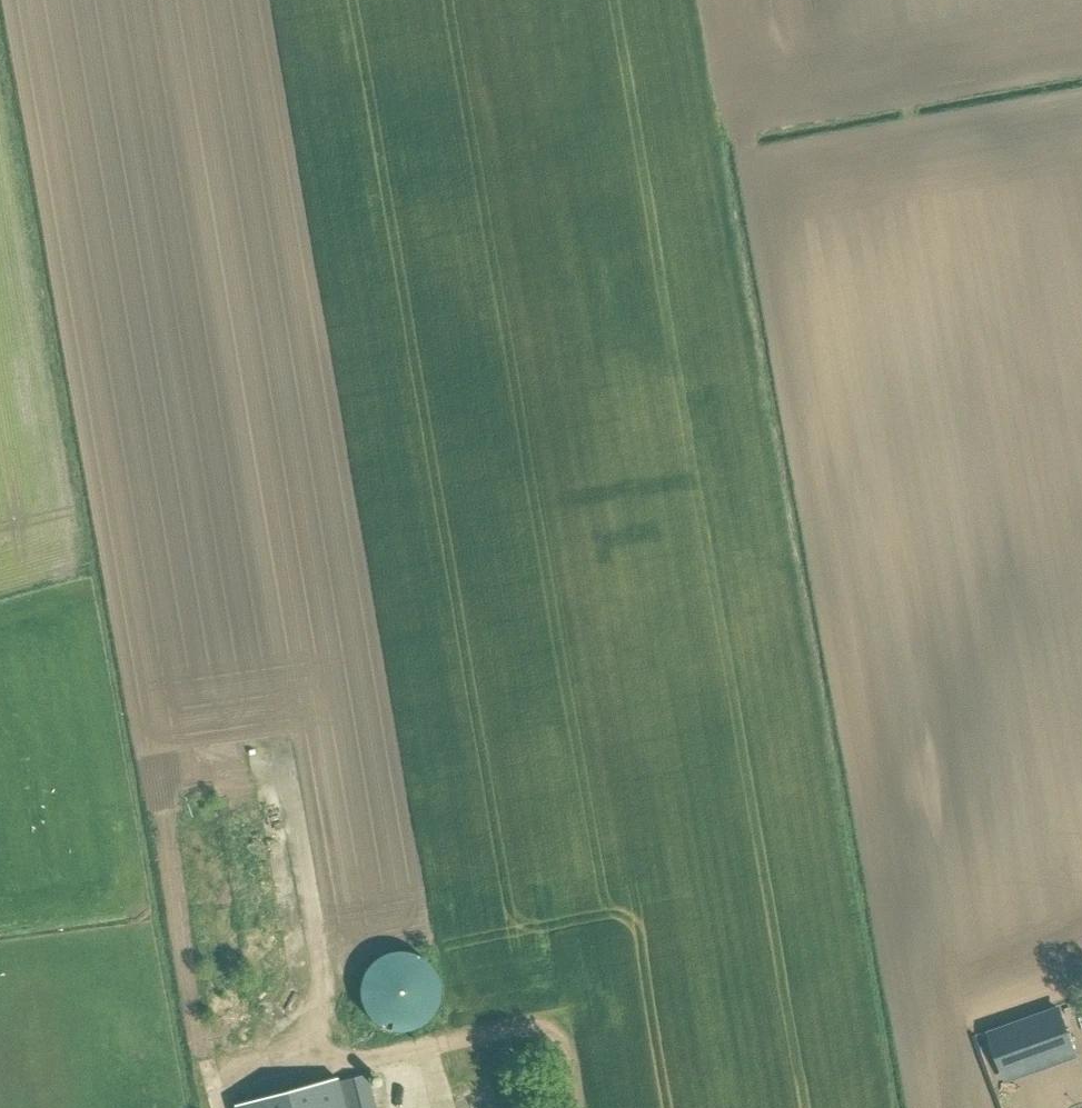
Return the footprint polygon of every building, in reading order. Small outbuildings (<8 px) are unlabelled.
[(381,1028),(396,1032),(411,1031),(424,1025),(434,1014),(440,1000),(440,986),(435,972),(425,961),(412,954),(397,952),(383,956),(371,965),(363,977),(360,992),(362,1006),(370,1019),(381,1028)] [(1051,1018),(992,1042),(1009,1085),(1069,1061),(1051,1018)] [(363,1075),(240,1107),(372,1107),(363,1075)] [(493,1088),(487,1090),(486,1085),(452,1095),(456,1107),(499,1107),(493,1088)]
